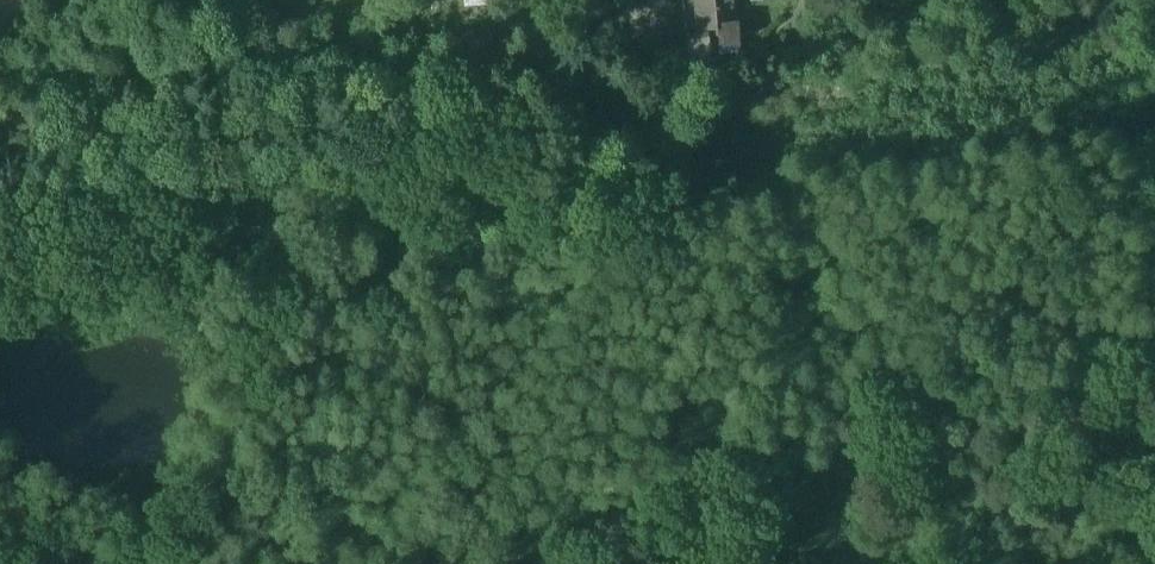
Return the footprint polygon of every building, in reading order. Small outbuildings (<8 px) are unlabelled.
[(699,24),(733,21),(732,6),(734,6),(733,0),(697,0),(699,24)] [(709,38),(688,40),(689,57),(711,54),(709,38)]
